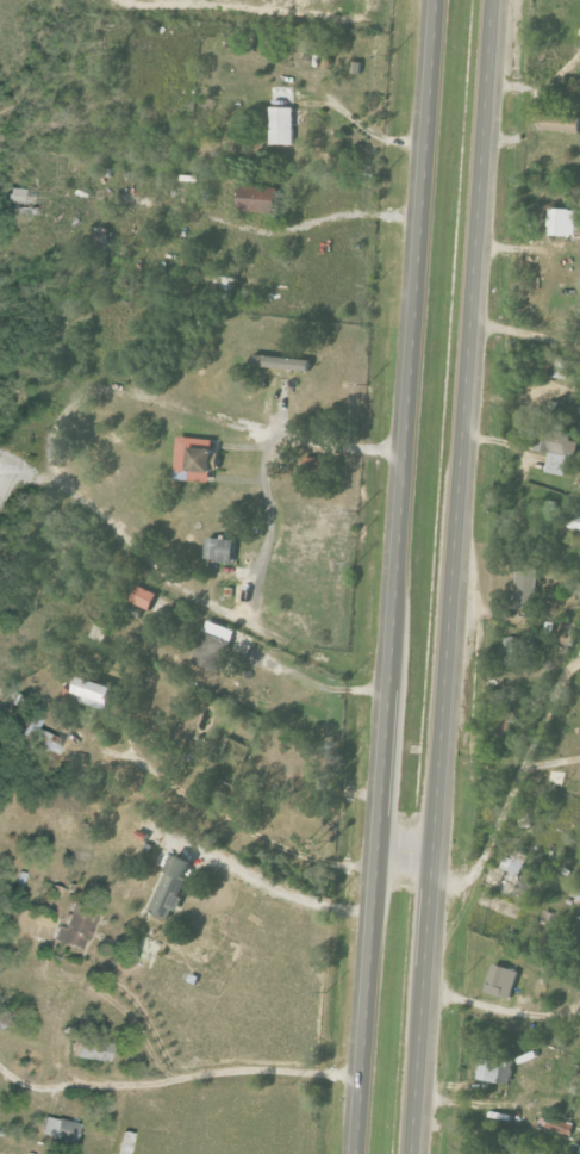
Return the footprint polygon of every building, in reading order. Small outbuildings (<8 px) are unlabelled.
[(294,107),(271,107),(270,145),(293,145),(294,107)] [(240,212),(277,213),(278,187),(241,185),(240,212)] [(6,200),(21,202),(23,189),(8,187),(6,200)] [(548,235),(576,236),(576,209),(549,208),(548,235)] [(544,376),(567,378),(568,356),(545,354),(544,376)] [(310,369),(310,358),(254,357),(254,368),(310,369)] [(566,475),(569,455),(576,456),(578,442),(571,441),(575,413),(557,410),(554,429),(538,427),(535,449),(549,452),(546,472),(566,475)] [(212,482),(214,439),(177,438),(176,480),(212,482)] [(579,529),(579,516),(570,515),(570,529),(579,529)] [(207,537),(206,560),(233,561),(235,538),(207,537)] [(536,608),(537,568),(518,568),(517,607),(536,608)] [(130,602),(150,611),(157,594),(137,586),(130,602)] [(236,630),(208,620),(193,663),(221,672),(236,630)] [(108,710),(114,686),(80,678),(74,701),(108,710)] [(37,729),(41,717),(29,713),(21,734),(30,737),(26,749),(53,760),(62,739),(37,729)] [(150,911),(171,920),(194,863),(173,855),(150,911)] [(519,878),(524,863),(505,856),(499,870),(519,878)] [(98,908),(73,901),(65,928),(57,926),(53,939),(85,950),(98,908)] [(54,916),(17,909),(11,936),(31,940),(34,924),(52,928),(54,916)] [(510,1001),(519,971),(495,964),(485,993),(510,1001)] [(110,1042),(76,1039),(74,1058),(108,1061),(110,1042)] [(478,1079),(508,1086),(516,1053),(485,1046),(478,1079)] [(575,1124),(542,1114),(538,1126),(571,1136),(575,1124)] [(77,1123),(43,1116),(39,1136),(73,1143),(77,1123)]
